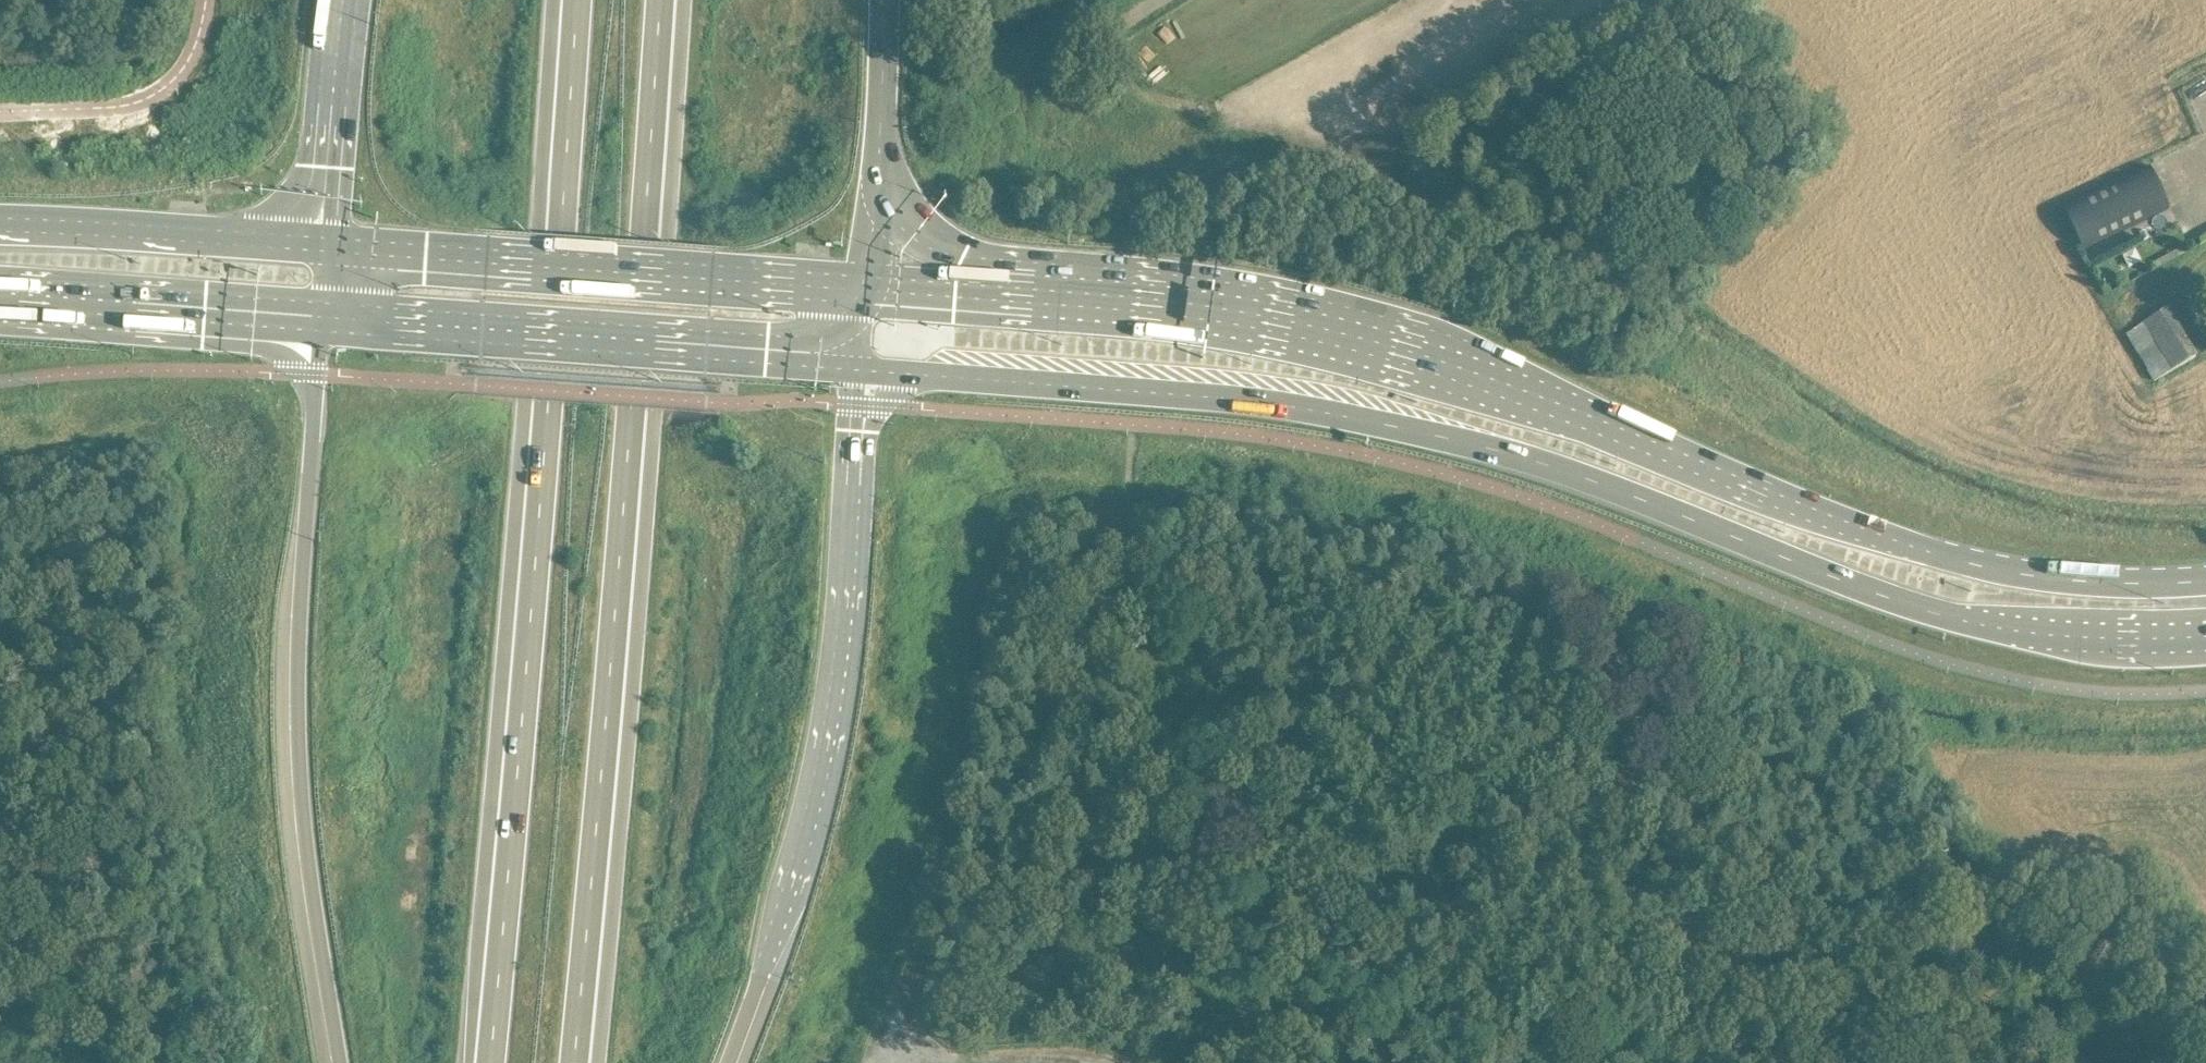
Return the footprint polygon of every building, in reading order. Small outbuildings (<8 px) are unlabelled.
[(2147,163),(2061,205),(2084,251),(2170,209),(2147,163)] [(2127,333),(2155,382),(2194,359),(2166,311),(2127,333)]
